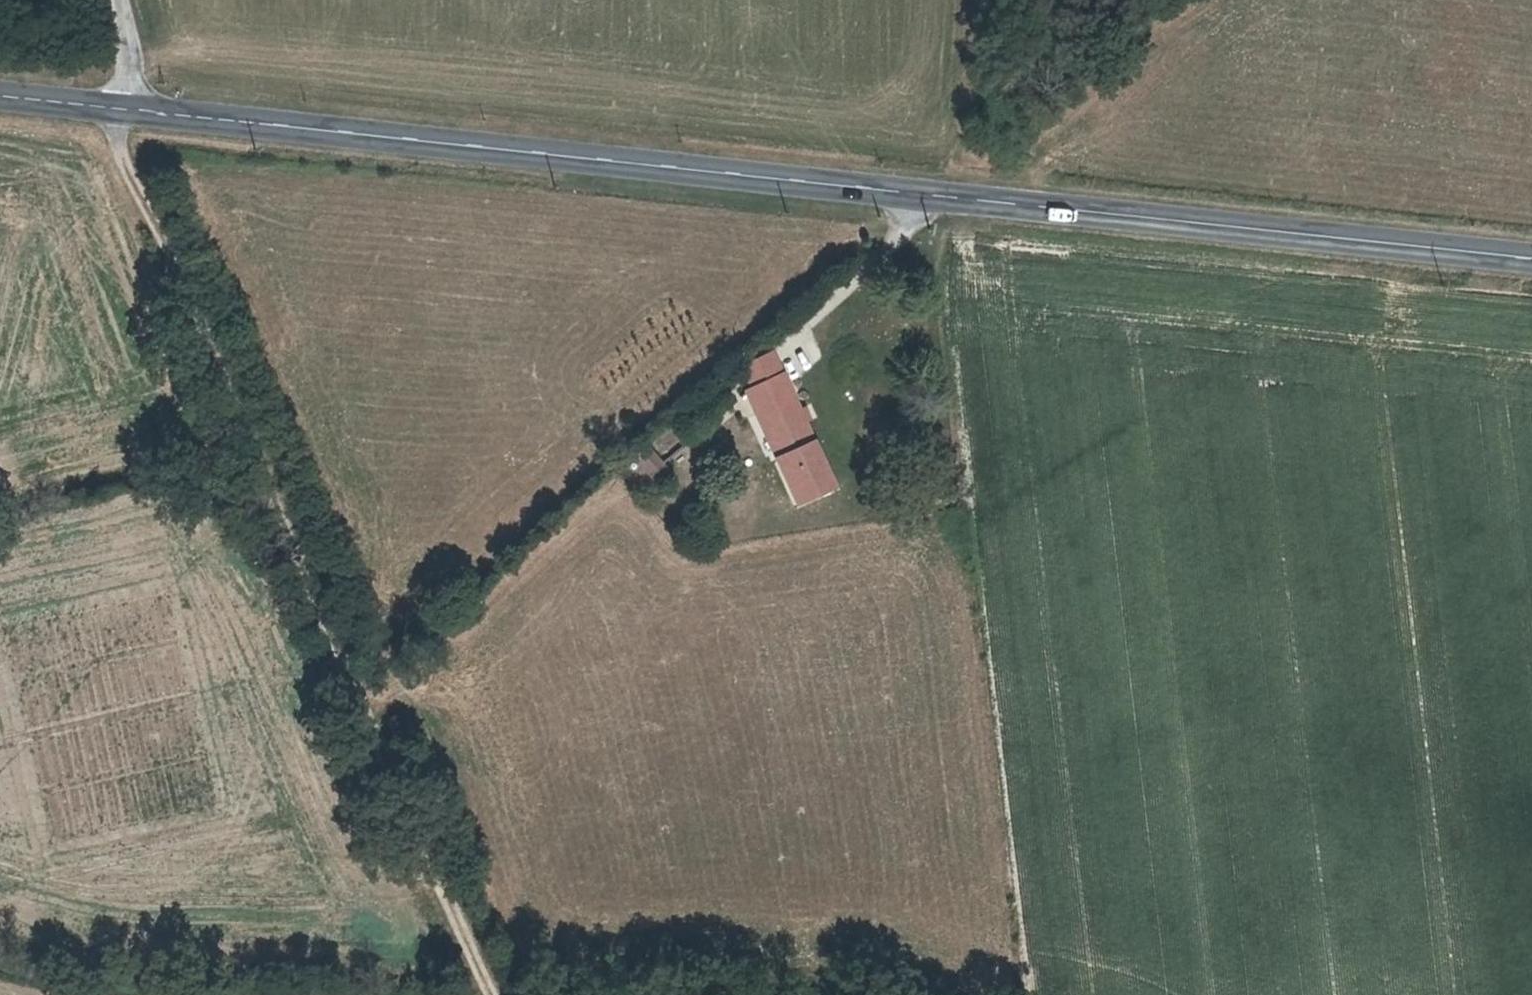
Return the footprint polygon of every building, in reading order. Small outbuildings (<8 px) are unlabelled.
[(950,212),(950,219),(964,220),(964,213),(964,208),(950,208),(950,211),(950,212)] [(751,386),(759,404),(764,403),(795,483),(827,470),(822,457),(791,371),(751,386)] [(705,424),(692,433),(701,444),(713,434),(705,424)] [(653,482),(668,469),(659,459),(643,472),(653,482)]
